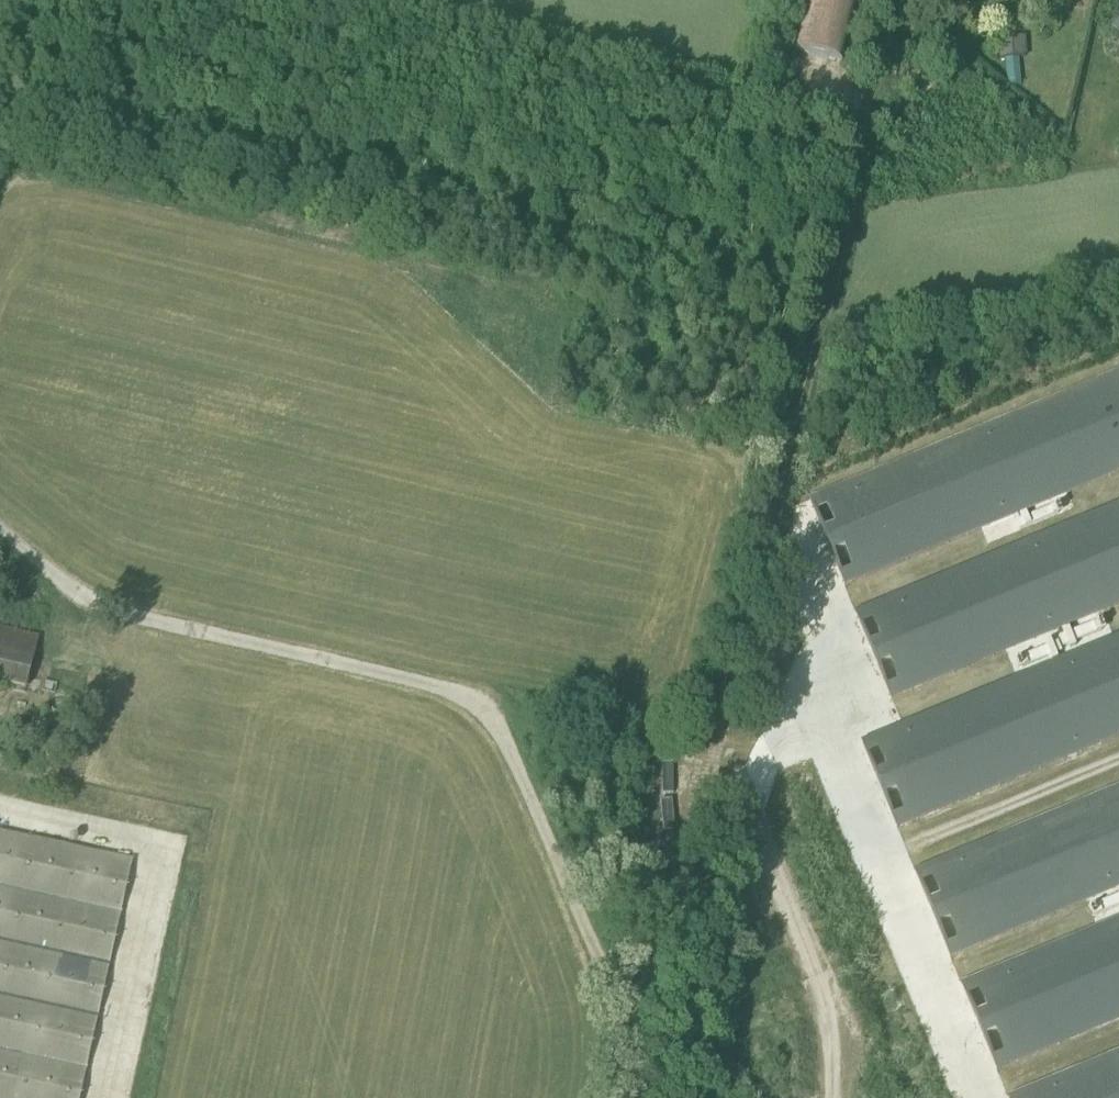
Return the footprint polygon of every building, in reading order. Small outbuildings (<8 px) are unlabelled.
[(856,0),(807,0),(795,51),(841,63),(856,0)] [(998,41),(999,60),(1025,58),(1024,39),(998,41)] [(810,502),(844,584),(1118,471),(1118,374),(810,502)] [(890,698),(1118,603),(1118,505),(855,615),(890,698)] [(1118,736),(1118,637),(861,744),(895,827),(1118,736)] [(914,873),(949,956),(1118,887),(1118,789),(914,873)] [(133,862),(0,832),(0,1097),(80,1097),(133,862)] [(1118,1019),(1118,921),(961,986),(995,1069),(1118,1019)] [(1009,1097),(1118,1097),(1118,1053),(1009,1097)]
